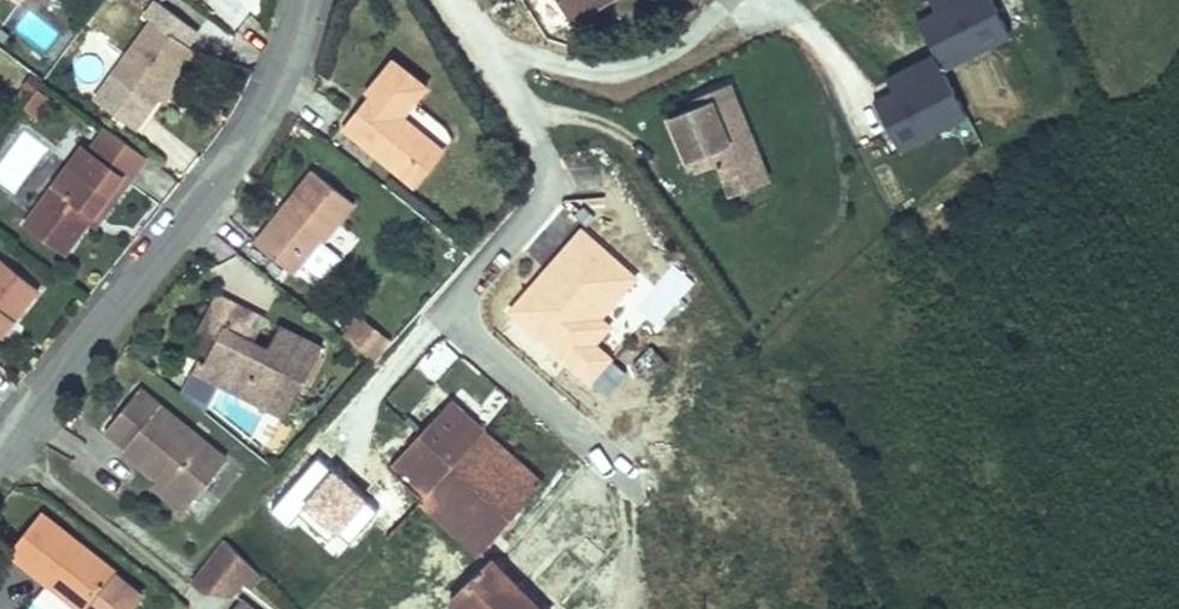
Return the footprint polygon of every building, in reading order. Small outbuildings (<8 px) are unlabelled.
[(605,0),(558,0),(571,21),(605,0)] [(1012,33),(995,0),(931,0),(935,8),(916,18),(933,51),(887,75),(893,88),(873,98),(900,150),(969,115),(944,69),(1012,33)] [(173,78),(193,50),(188,45),(199,31),(158,1),(147,17),(153,21),(112,75),(152,105),(157,98),(173,78)] [(434,142),(446,128),(414,102),(426,87),(393,59),(366,93),(370,96),(364,103),(369,108),(362,116),(357,112),(344,128),(404,178),(434,142)] [(163,102),(178,82),(173,78),(157,98),(163,102)] [(755,147),(729,83),(690,100),(693,108),(669,118),(688,162),(698,158),(703,170),(717,164),(723,179),(746,170),(755,147)] [(45,117),(57,98),(37,85),(25,104),(45,117)] [(362,116),(369,108),(364,103),(357,112),(362,116)] [(89,221),(108,195),(114,200),(145,157),(106,128),(83,161),(78,157),(71,166),(69,165),(26,223),(65,253),(89,221)] [(15,192),(47,146),(24,130),(0,164),(0,182),(15,192)] [(414,186),(444,150),(434,142),(404,178),(414,186)] [(770,180),(755,147),(746,170),(723,179),(731,197),(770,180)] [(703,170),(698,158),(688,162),(693,174),(703,170)] [(296,275),(353,203),(313,170),(255,242),(296,275)] [(95,226),(114,200),(108,195),(89,221),(95,226)] [(38,289),(0,259),(0,326),(8,316),(13,320),(38,289)] [(290,411),(322,347),(278,326),(267,349),(252,342),(229,330),(240,307),(215,294),(198,329),(217,338),(204,363),(226,373),(223,378),(290,411)] [(252,342),(263,318),(240,307),(229,330),(252,342)] [(13,320),(8,316),(0,326),(0,335),(1,336),(13,320)] [(389,341),(360,317),(344,337),(373,360),(389,341)] [(649,382),(667,364),(640,338),(622,357),(649,382)] [(223,378),(226,373),(204,363),(199,360),(193,371),(287,417),(290,411),(223,378)] [(226,459),(138,390),(106,431),(125,446),(122,450),(159,479),(160,480),(162,477),(193,501),(226,459)] [(542,484),(449,402),(392,466),(391,464),(389,466),(408,485),(480,554),(542,484)] [(383,511),(408,485),(389,466),(352,504),(357,510),(370,498),(383,511)] [(193,501),(162,477),(160,480),(159,479),(153,486),(185,511),(193,501)] [(79,543),(76,547),(69,540),(71,537),(41,513),(10,551),(49,583),(50,584),(56,576),(91,603),(86,608),(133,608),(139,602),(110,579),(116,572),(79,543)] [(79,543),(71,537),(69,540),(76,547),(79,543)] [(252,566),(223,537),(191,583),(202,592),(229,596),(252,566)] [(490,559),(448,601),(456,608),(540,608),(490,559)] [(56,576),(50,584),(82,608),(86,608),(91,603),(56,576)] [(240,599),(233,608),(253,608),(240,599)]
